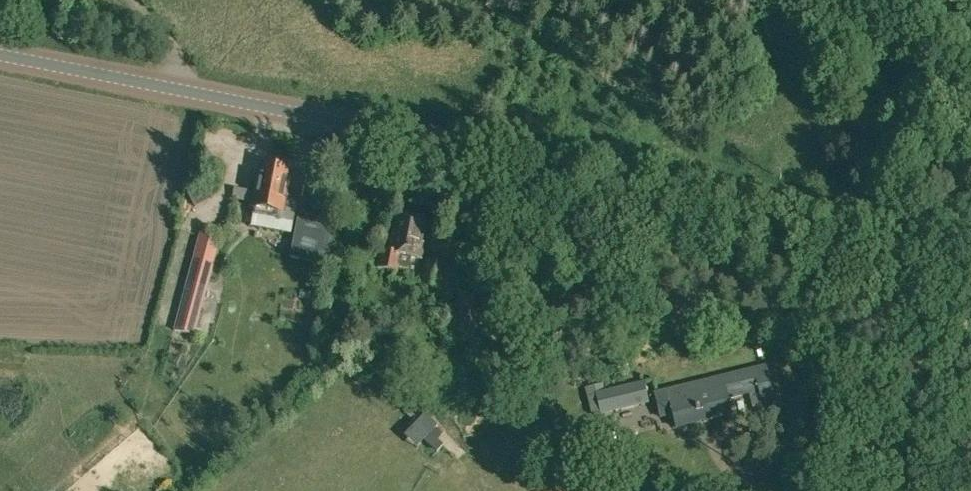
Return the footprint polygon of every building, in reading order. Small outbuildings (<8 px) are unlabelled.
[(253,213),(293,221),(297,202),(285,200),(291,170),(259,164),(251,206),(254,207),(253,213)] [(289,258),(319,264),(328,220),(297,214),(289,258)] [(377,268),(398,272),(399,268),(409,270),(412,257),(422,259),(425,244),(422,243),(426,221),(396,216),(392,236),(389,236),(386,250),(380,249),(377,268)] [(174,330),(194,335),(221,235),(201,230),(174,330)] [(441,305),(449,306),(451,298),(452,298),(458,266),(424,260),(419,285),(439,289),(437,296),(443,297),(441,305)] [(452,327),(480,330),(484,300),(456,296),(452,327)] [(201,327),(205,343),(216,341),(213,324),(201,327)] [(671,416),(674,426),(730,412),(727,399),(758,391),(762,404),(775,400),(766,363),(653,392),(660,419),(671,416)] [(595,392),(600,415),(650,402),(643,379),(595,392)] [(421,438),(436,451),(443,444),(438,439),(443,434),(436,428),(438,426),(422,410),(408,425),(414,431),(408,437),(416,444),(421,438)] [(798,455),(782,458),(785,470),(801,467),(798,455)]
